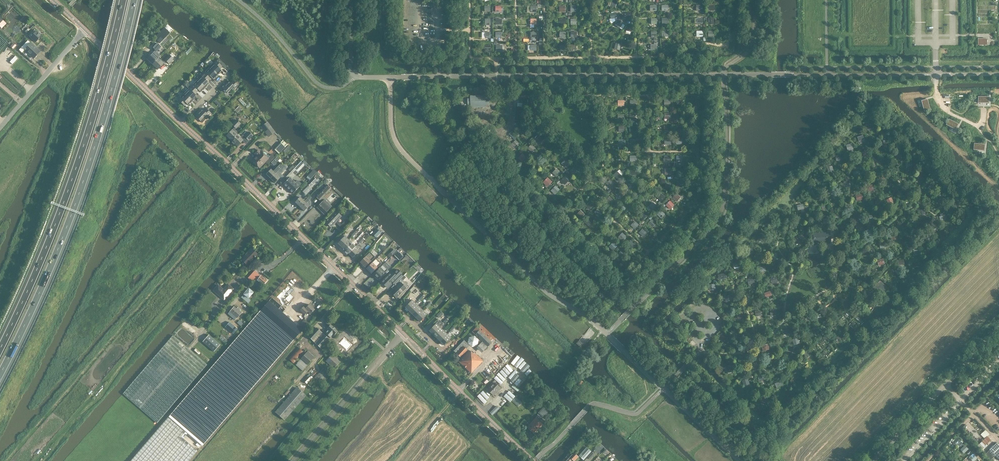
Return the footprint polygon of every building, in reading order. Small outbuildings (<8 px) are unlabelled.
[(0,19),(0,25),(4,28),(9,22),(2,16),(0,19)] [(148,43),(165,24),(157,17),(140,35),(148,43)] [(613,21),(610,27),(618,31),(621,26),(613,21)] [(160,44),(169,34),(163,28),(154,38),(160,44)] [(631,36),(631,28),(622,29),(622,37),(631,36)] [(36,42),(41,36),(36,31),(31,37),(36,42)] [(43,38),(38,43),(42,47),(47,42),(43,38)] [(40,52),(31,43),(26,49),(25,48),(25,49),(25,50),(34,58),(40,52)] [(156,54),(155,53),(161,47),(157,43),(152,48),(155,50),(147,59),(152,64),(158,58),(155,55),(156,54)] [(158,69),(166,61),(169,63),(173,59),(169,55),(163,61),(162,60),(161,61),(158,58),(152,64),(158,69)] [(222,67),(216,61),(213,63),(215,64),(220,69),(222,67)] [(222,71),(220,69),(215,64),(211,68),(218,75),(220,74),(219,73),(222,71)] [(218,75),(211,68),(210,67),(205,72),(211,77),(213,79),(216,77),(218,75)] [(211,77),(205,72),(201,76),(207,82),(211,77)] [(209,83),(207,82),(201,76),(197,80),(205,88),(207,87),(206,86),(209,83)] [(205,88),(197,80),(193,84),(199,90),(201,92),(203,89),(204,90),(205,88)] [(233,90),(238,85),(233,81),(230,83),(229,81),(222,88),(227,93),(231,89),(233,90)] [(199,90),(193,84),(189,89),(195,95),(199,90)] [(197,96),(195,95),(189,89),(184,93),(193,101),(194,99),(197,96)] [(193,101),(184,93),(180,97),(186,103),(188,105),(191,102),(191,103),(193,101)] [(489,103),(489,99),(488,98),(486,98),(486,96),(485,95),(483,95),(482,96),(480,96),(479,95),(477,96),(476,97),(474,97),(473,96),(471,96),(471,97),(471,99),(469,99),(468,100),(468,104),(469,105),(471,105),(471,107),(472,107),(474,107),(475,106),(477,106),(478,107),(480,107),(481,106),(482,106),(484,107),(485,107),(486,106),(486,104),(488,104),(489,103)] [(186,103),(180,97),(178,100),(184,106),(186,103)] [(927,99),(921,101),(924,112),(930,110),(927,99)] [(206,118),(211,113),(206,109),(203,111),(202,109),(195,116),(200,121),(204,117),(206,118)] [(958,125),(949,119),(946,125),(955,130),(958,125)] [(236,131),(234,130),(240,124),(236,120),(232,125),(235,127),(232,130),(226,136),(232,141),(238,135),(235,132),(236,131)] [(275,132),(267,122),(262,126),(269,136),(275,132)] [(237,146),(245,138),(248,140),(253,136),(249,132),(244,136),(241,138),(238,135),(232,141),(237,146)] [(544,142),(537,136),(533,141),(540,147),(544,142)] [(279,154),(285,147),(281,143),(280,142),(274,149),(279,154)] [(516,148),(510,142),(506,147),(513,152),(516,148)] [(267,165),(275,157),(272,154),(268,158),(261,151),(260,152),(258,150),(255,153),(257,156),(252,161),(259,168),(265,162),(267,165)] [(519,155),(515,160),(520,165),(525,160),(519,155)] [(274,165),(280,159),(277,157),(271,163),(274,165)] [(568,165),(563,160),(559,164),(565,169),(568,165)] [(270,179),(276,173),(279,170),(282,166),(280,164),(273,172),(271,169),(266,174),(270,179)] [(557,176),(561,172),(557,168),(553,172),(557,176)] [(298,173),(294,169),(292,171),(285,177),(288,179),(283,184),(293,194),(299,186),(301,184),(297,180),(295,183),(292,179),(298,173)] [(619,179),(624,173),(620,169),(614,175),(619,179)] [(275,183),(280,178),(277,175),(278,174),(276,173),(270,179),(275,183)] [(561,177),(556,181),(562,188),(567,183),(561,177)] [(608,179),(604,184),(609,189),(614,185),(608,179)] [(544,180),(539,185),(545,191),(550,186),(544,180)] [(320,201),(331,189),(326,185),(315,196),(320,201)] [(602,196),(606,192),(601,188),(597,193),(602,196)] [(658,193),(653,197),(660,204),(664,200),(658,193)] [(672,198),(677,202),(681,197),(676,193),(672,198)] [(299,207),(308,198),(306,196),(303,200),(300,197),(295,202),(299,207)] [(310,201),(309,200),(311,198),(311,197),(310,197),(309,196),(308,198),(299,207),(304,211),(309,206),(310,205),(310,204),(310,203),(310,202),(310,201)] [(336,202),(331,197),(328,200),(333,205),(336,202)] [(607,198),(602,202),(609,209),(613,204),(607,198)] [(324,214),(331,206),(325,200),(317,207),(324,214)] [(593,205),(586,200),(582,205),(588,210),(593,205)] [(666,204),(670,209),(675,205),(671,200),(666,204)] [(916,212),(918,218),(924,215),(921,209),(916,212)] [(337,221),(341,216),(336,211),(325,222),(331,227),(335,222),(342,229),(349,222),(346,220),(341,225),(337,221)] [(658,211),(654,216),(660,222),(665,217),(658,211)] [(640,213),(635,218),(641,224),(646,219),(640,213)] [(586,219),(581,224),(587,230),(592,226),(586,219)] [(653,227),(657,223),(652,219),(648,223),(653,227)] [(635,229),(640,224),(635,220),(631,225),(635,229)] [(376,237),(380,233),(377,229),(372,233),(376,237)] [(641,230),(636,234),(642,240),(647,236),(641,230)] [(619,233),(615,237),(621,243),(626,240),(619,233)] [(814,234),(815,243),(830,241),(830,233),(814,234)] [(341,247),(348,240),(345,236),(337,243),(341,247)] [(345,250),(352,243),(348,240),(341,247),(345,250)] [(349,254),(356,247),(352,243),(345,250),(349,254)] [(915,253),(921,251),(919,245),(913,247),(915,253)] [(352,258),(359,250),(356,247),(349,254),(352,258)] [(390,257),(397,250),(395,248),(388,255),(390,257)] [(250,262),(257,255),(251,249),(241,259),(248,266),(251,263),(250,262)] [(365,267),(375,257),(370,252),(360,262),(365,267)] [(619,252),(614,257),(621,263),(625,258),(619,252)] [(404,264),(409,259),(406,255),(401,260),(404,264)] [(371,273),(381,263),(376,258),(366,268),(371,273)] [(378,280),(388,270),(383,265),(373,275),(378,280)] [(264,279),(261,275),(260,276),(254,271),(248,278),(254,283),(257,280),(260,282),(258,283),(262,286),(267,281),(266,280),(267,280),(265,278),(264,279)] [(395,283),(402,277),(399,275),(396,278),(391,272),(387,276),(386,276),(385,277),(384,277),(384,278),(384,279),(381,282),(384,285),(385,285),(385,286),(386,287),(387,287),(388,287),(388,286),(389,286),(389,285),(389,284),(389,285),(393,282),(395,283)] [(406,288),(400,283),(402,281),(400,279),(402,277),(395,283),(391,287),(391,288),(394,286),(395,287),(393,290),(394,290),(393,290),(392,291),(392,292),(392,293),(392,294),(393,294),(394,294),(393,295),(396,298),(399,295),(400,295),(401,295),(401,294),(402,294),(402,293),(402,292),(406,288)] [(424,289),(429,282),(423,278),(418,285),(424,289)] [(888,288),(880,280),(874,287),(881,294),(888,288)] [(228,284),(223,290),(218,285),(213,290),(224,300),(233,289),(228,284)] [(253,293),(248,289),(244,295),(248,299),(253,293)] [(408,311),(416,304),(412,300),(405,307),(408,311)] [(244,398),(244,397),(294,340),(302,330),(269,301),(260,311),(210,368),(168,416),(168,417),(130,460),(189,460),(202,446),(244,398)] [(310,314),(314,309),(309,304),(305,309),(303,307),(300,310),(305,315),(307,312),(309,314),(310,314)] [(412,314),(419,307),(416,304),(408,311),(412,314)] [(237,318),(242,313),(240,311),(241,310),(238,307),(236,309),(234,306),(227,314),(235,320),(237,318)] [(416,318),(423,311),(419,307),(412,314),(416,318)] [(420,322),(427,314),(423,311),(416,318),(420,322)] [(303,328),(308,323),(304,320),(299,325),(303,328)] [(237,329),(229,322),(225,327),(233,334),(237,329)] [(432,334),(440,327),(436,323),(429,331),(432,334)] [(495,338),(480,323),(476,327),(492,342),(495,338)] [(331,338),(337,331),(330,325),(327,328),(327,329),(324,332),(331,338)] [(436,338),(443,331),(440,327),(432,334),(436,338)] [(492,342),(476,327),(471,332),(482,342),(478,346),(483,351),(492,342)] [(314,342),(323,333),(317,328),(308,337),(314,342)] [(440,341),(447,334),(443,331),(436,338),(440,341)] [(780,332),(781,339),(790,338),(789,331),(780,332)] [(321,349),(329,339),(323,333),(314,342),(321,349)] [(444,345),(451,338),(447,334),(440,341),(444,345)] [(123,394),(156,423),(157,423),(207,365),(173,335),(123,394)] [(209,335),(203,342),(214,352),(220,345),(209,335)] [(344,337),(338,343),(347,351),(352,345),(348,341),(344,337)] [(483,361),(474,353),(473,354),(469,350),(468,351),(466,349),(469,346),(464,340),(454,351),(460,357),(463,355),(464,356),(459,362),(471,373),(483,361)] [(294,364),(297,361),(304,353),(298,348),(288,359),(294,364)] [(307,365),(314,357),(308,351),(298,362),(297,361),(294,364),(302,371),(307,365)] [(336,363),(338,360),(331,355),(326,361),(334,368),(337,364),(336,363)] [(322,385),(331,375),(323,368),(314,378),(322,385)] [(493,395),(500,388),(494,381),(487,389),(493,395)] [(521,389),(524,387),(517,381),(515,383),(521,389)] [(772,382),(773,389),(783,388),(782,381),(772,382)] [(284,421),(306,395),(296,387),(274,412),(281,418),(284,421)] [(484,402),(487,400),(489,397),(483,390),(478,396),(484,402)] [(510,402),(513,399),(507,393),(504,396),(510,402)] [(512,400),(518,406),(522,403),(516,397),(512,400)] [(497,405),(490,412),(493,415),(500,408),(497,405)] [(545,422),(542,419),(544,417),(543,416),(547,412),(542,408),(539,411),(536,414),(538,415),(531,422),(529,420),(527,423),(529,425),(527,427),(534,434),(543,424),(545,422)] [(989,435),(985,430),(981,434),(985,439),(987,436),(989,435)] [(984,447),(991,440),(987,436),(985,439),(981,443),(984,447)] [(997,443),(985,454),(990,460),(991,460),(994,457),(995,456),(998,460),(998,445),(997,443)] [(965,444),(960,449),(964,453),(969,449),(965,444)] [(584,459),(591,452),(586,448),(579,455),(584,459)] [(978,458),(973,452),(969,455),(974,460),(978,458)] [(573,459),(574,460),(575,460),(579,457),(574,453),(566,460),(571,460),(573,459)]
